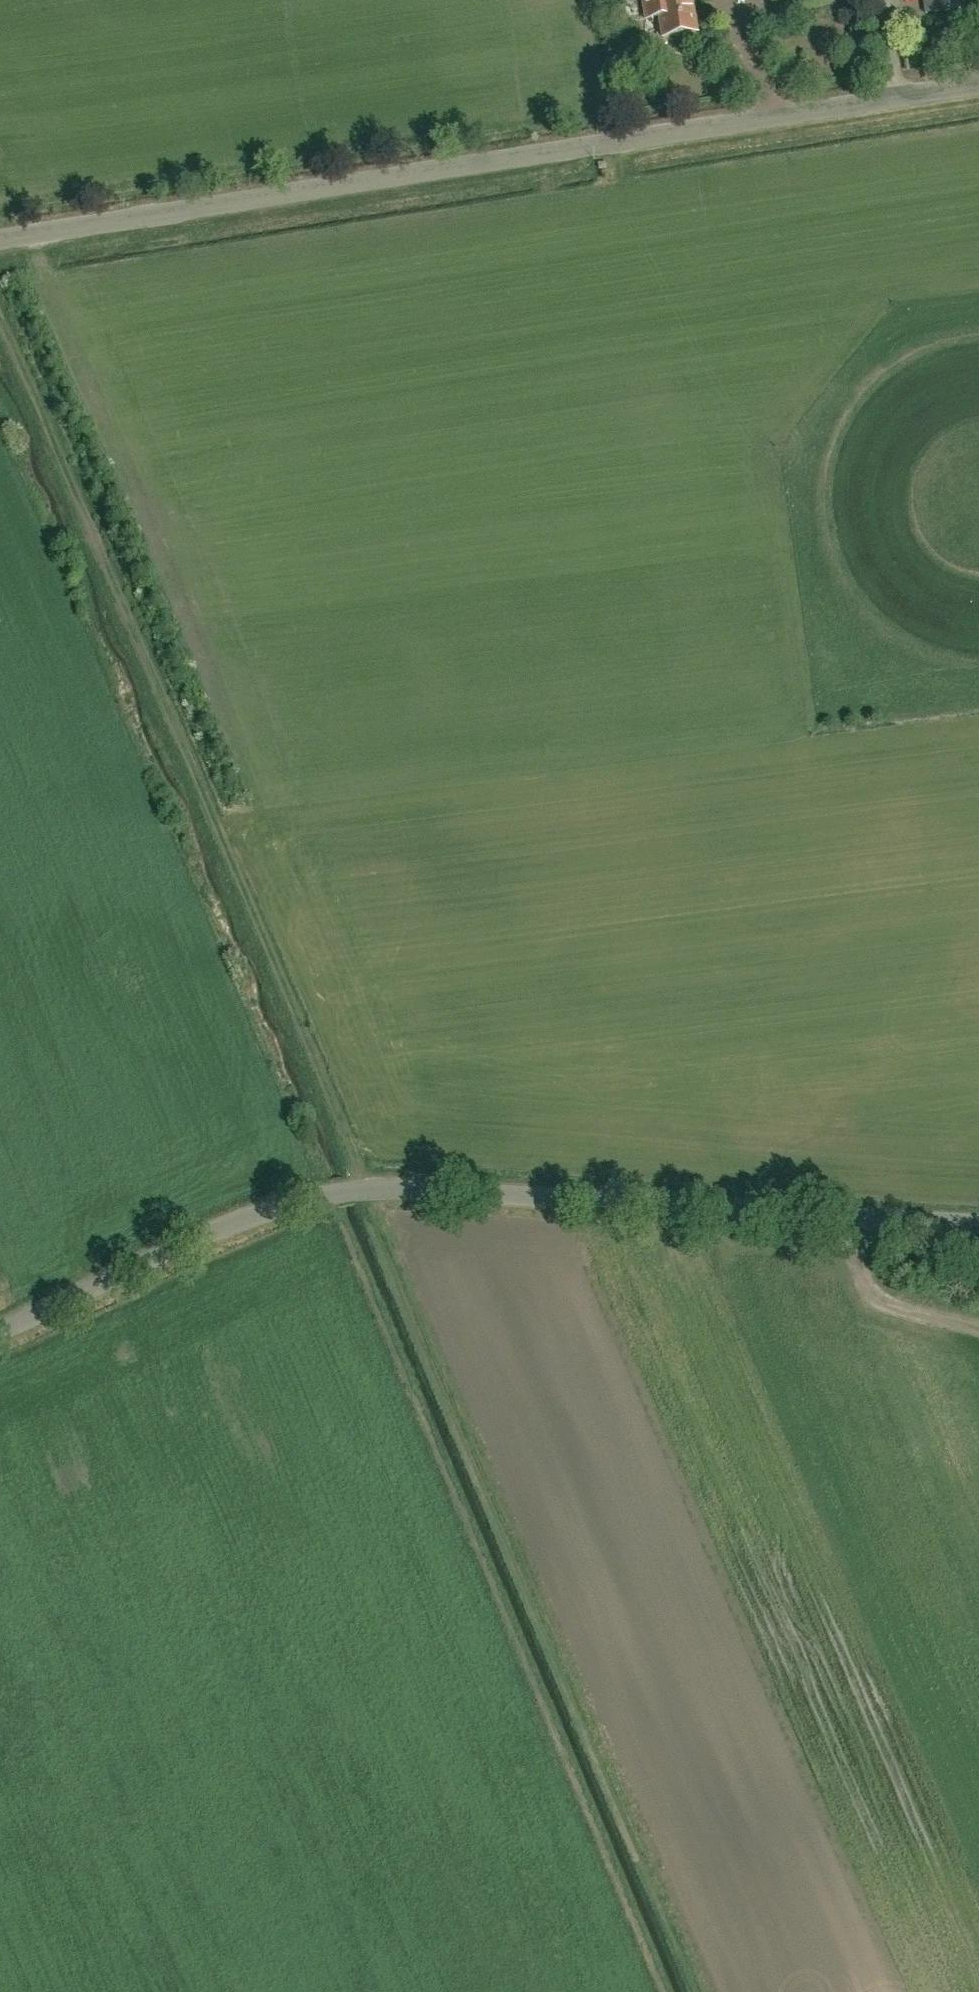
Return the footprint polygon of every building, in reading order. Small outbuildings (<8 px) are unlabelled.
[(645,20),(659,18),(663,38),(696,32),(691,0),(642,0),(645,20)] [(966,8),(965,0),(923,0),(925,14),(966,8)]
